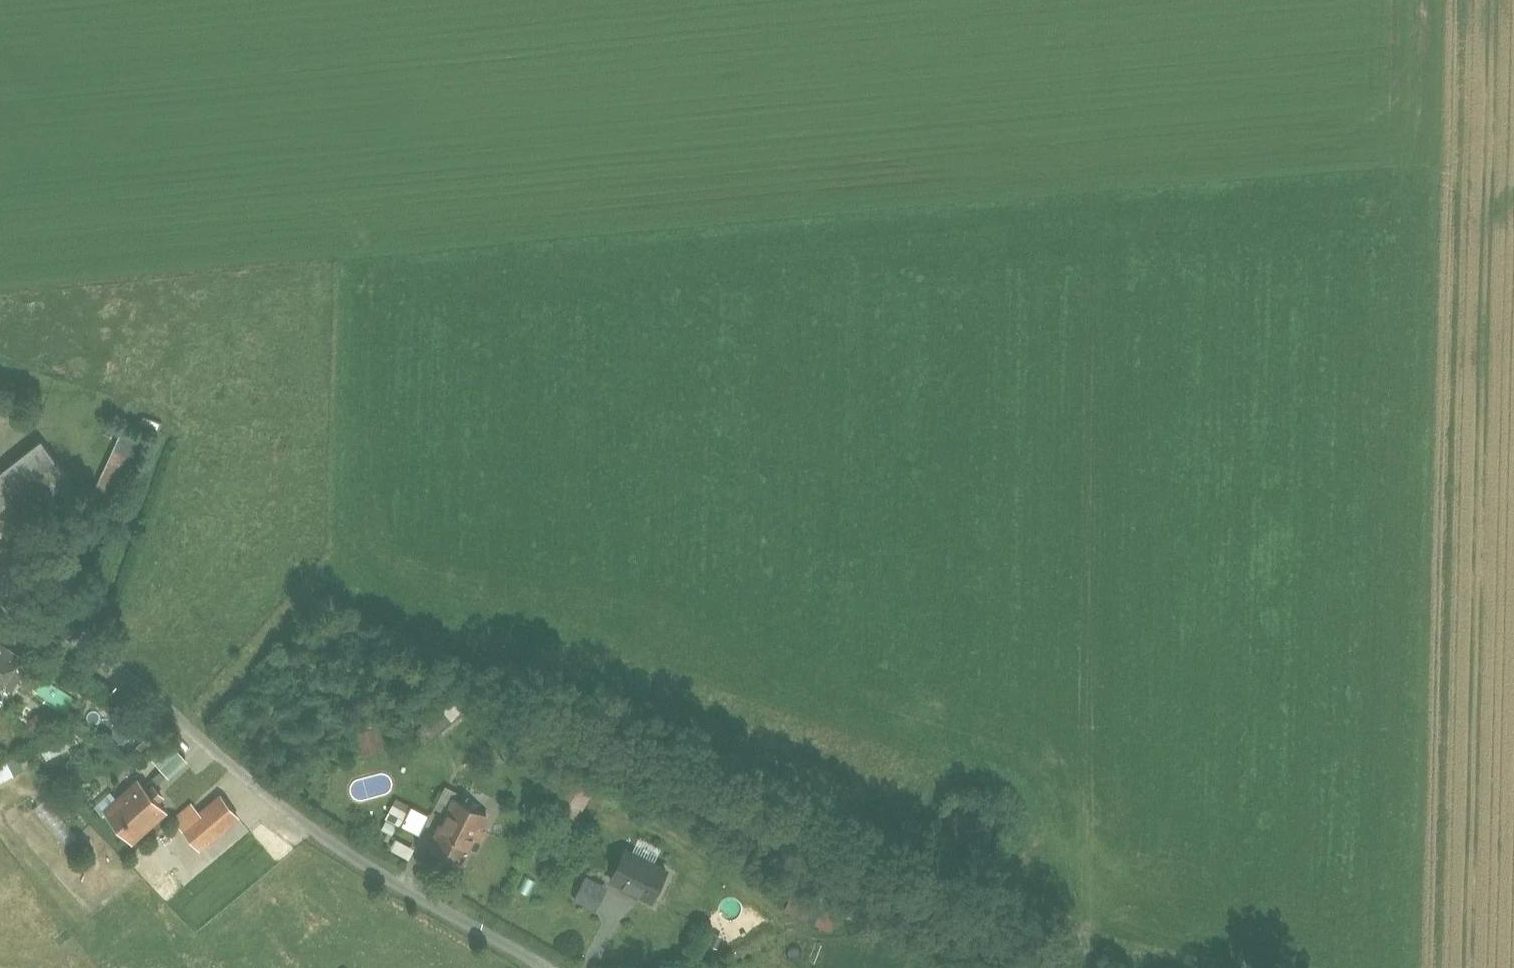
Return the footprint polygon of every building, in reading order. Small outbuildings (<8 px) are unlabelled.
[(55,483),(71,470),(38,426),(0,455),(0,525),(55,483)] [(87,496),(112,506),(135,448),(110,438),(87,496)] [(22,655),(0,641),(0,687),(1,688),(22,655)] [(438,708),(411,731),(421,743),(448,720),(438,708)] [(144,757),(162,776),(181,759),(163,739),(144,757)] [(20,769),(12,754),(0,760),(0,779),(20,769)] [(573,771),(552,802),(578,820),(600,789),(573,771)] [(108,810),(133,839),(166,810),(141,781),(108,810)] [(429,842),(462,864),(491,818),(459,797),(429,842)] [(411,831),(420,812),(390,798),(381,817),(411,831)] [(207,842),(236,818),(220,800),(192,824),(207,842)] [(653,900),(667,871),(625,851),(611,880),(653,900)] [(576,899),(598,909),(608,887),(586,878),(576,899)]
